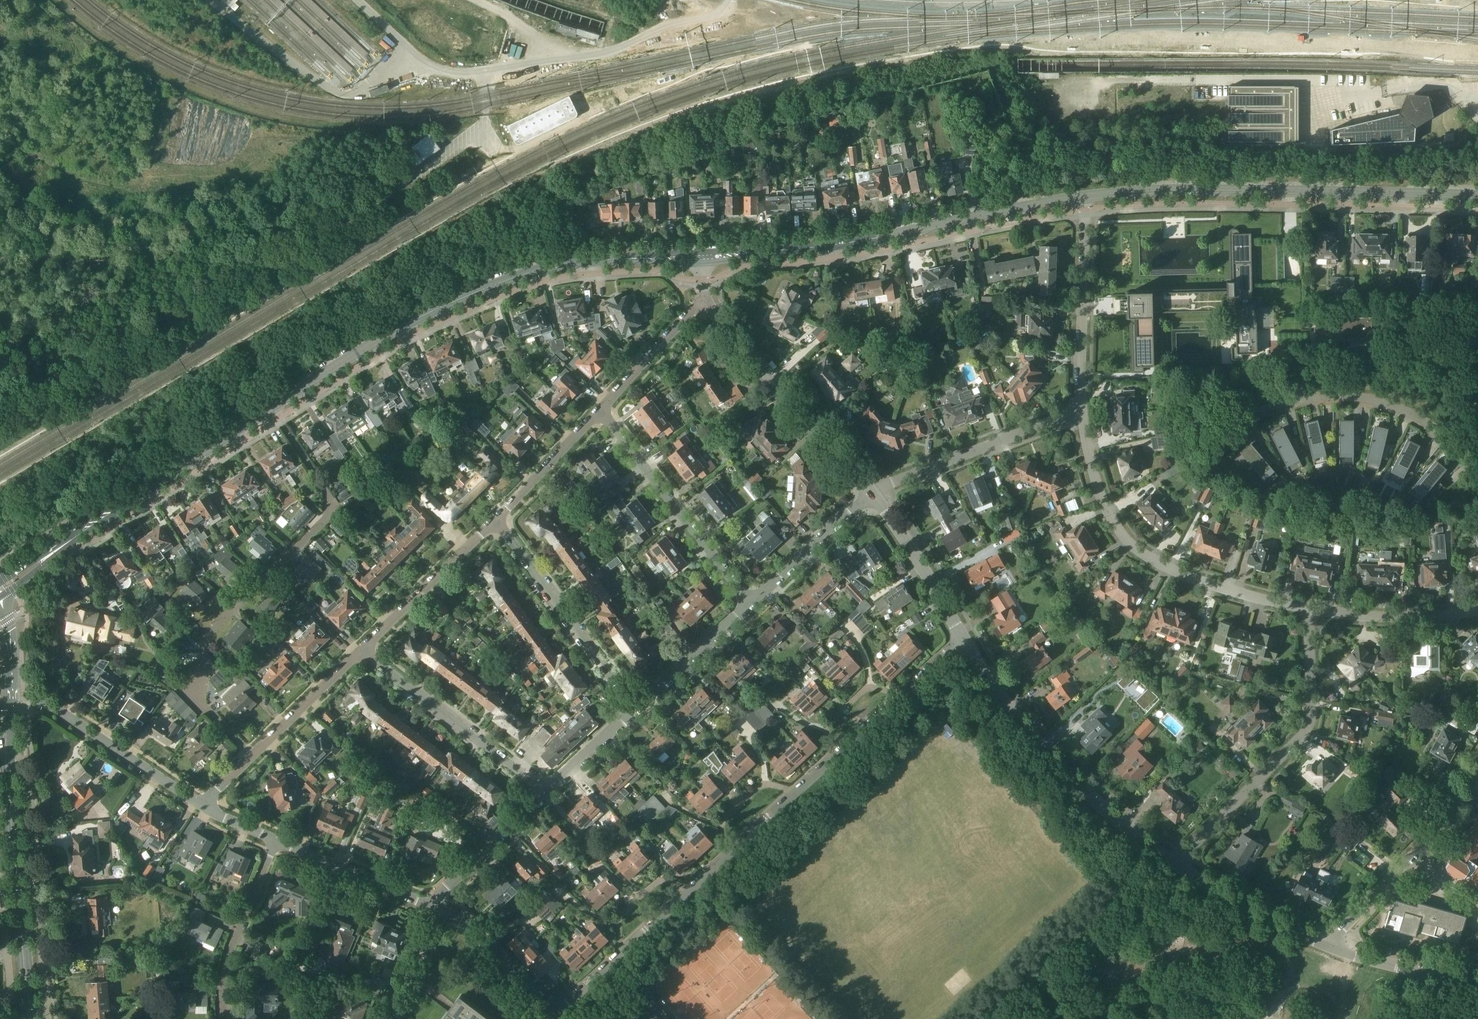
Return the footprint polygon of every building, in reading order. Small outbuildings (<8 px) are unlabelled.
[(1228,131),(1228,142),(1230,142),(1230,153),(1295,153),(1295,96),(1295,86),(1291,86),(1230,86),(1230,95),(1228,95),(1228,100),(1228,103),(1228,106),(1230,106),(1230,113),(1228,113),(1228,124),(1230,124),(1230,131),(1228,131)] [(1333,144),(1415,141),(1416,128),(1434,117),(1429,95),(1407,94),(1399,113),(1332,129),(1333,144)] [(570,96),(508,126),(516,142),(517,143),(518,144),(519,144),(520,144),(521,144),(576,117),(577,116),(578,115),(573,104),(574,104),(570,96)] [(830,126),(844,122),(842,115),(828,119),(830,126)] [(792,130),(790,131),(787,131),(787,132),(788,143),(794,142),(793,132),(797,131),(797,128),(797,125),(792,125),(792,130)] [(976,127),(968,127),(967,137),(965,154),(974,155),(975,138),(976,127)] [(786,133),(783,133),(776,133),(777,143),(787,143),(786,133)] [(440,149),(430,136),(428,134),(401,154),(413,169),(440,149)] [(877,139),(881,158),(887,157),(884,138),(877,139)] [(909,141),(901,142),(905,168),(908,167),(908,168),(909,171),(909,172),(911,180),(913,190),(927,187),(922,166),(914,167),(909,141)] [(851,165),(858,165),(856,146),(849,147),(851,165)] [(933,147),(925,148),(928,160),(935,159),(933,147)] [(954,175),(951,161),(938,164),(941,178),(946,177),(949,194),(963,191),(962,188),(966,187),(965,178),(960,179),(959,174),(954,175)] [(901,163),(888,166),(893,191),(898,190),(899,193),(900,193),(902,194),(904,193),(905,192),(907,191),(904,175),(901,163)] [(881,168),(869,171),(870,175),(874,195),(874,198),(879,197),(881,198),(885,197),(886,195),(888,195),(883,175),(881,168)] [(869,199),(874,198),(874,195),(870,175),(869,171),(864,172),(863,171),(855,173),(858,185),(861,200),(863,200),(864,202),(868,201),(869,199)] [(834,180),(835,185),(838,202),(838,205),(844,204),(846,205),(850,205),(850,203),(852,203),(857,202),(854,191),(849,192),(847,182),(839,184),(838,179),(834,180)] [(733,180),(726,181),(727,215),(732,215),(732,216),(739,216),(739,214),(740,214),(739,196),(733,196),(733,180)] [(833,206),(838,205),(838,202),(835,185),(834,180),(821,182),(826,208),(827,208),(829,209),(832,208),(833,206)] [(670,201),(671,217),(683,217),(683,204),(683,198),(684,198),(684,188),(677,189),(677,196),(669,197),(670,201)] [(793,213),(805,212),(804,195),(803,189),(792,190),(793,195),(792,195),(793,213)] [(778,191),(778,195),(779,213),(791,213),(790,194),(786,194),(784,190),(778,191)] [(616,197),(614,194),(614,192),(606,195),(608,201),(610,200),(610,204),(601,204),(602,213),(604,213),(604,220),(609,219),(609,221),(622,221),(621,195),(620,195),(616,197)] [(620,195),(621,195),(622,221),(635,220),(635,219),(643,218),(642,202),(627,203),(626,192),(620,195)] [(719,194),(705,195),(706,217),(715,217),(715,207),(720,207),(719,194)] [(816,194),(804,195),(805,212),(817,211),(816,194)] [(705,195),(691,195),(691,208),(696,208),(697,218),(706,217),(705,195)] [(779,213),(778,195),(765,196),(767,214),(779,213)] [(758,196),(745,196),(745,215),(746,215),(746,216),(753,216),(753,214),(758,214),(758,196)] [(663,218),(662,201),(650,202),(651,218),(663,218)] [(1231,231),(1229,233),(1230,282),(1227,282),(1227,288),(1137,290),(1137,293),(1127,293),(1127,299),(1123,299),(1123,313),(1128,313),(1128,318),(1134,318),(1134,323),(1132,323),(1133,372),(1144,372),(1144,367),(1154,366),(1153,311),(1235,309),(1237,347),(1231,347),(1232,360),(1243,360),(1243,354),(1257,353),(1257,341),(1257,335),(1257,327),(1274,327),(1274,324),(1274,310),(1274,306),(1259,307),(1259,300),(1256,300),(1253,300),(1251,240),(1251,233),(1241,233),(1238,230),(1236,229),(1234,229),(1232,229),(1231,231)] [(1337,237),(1332,237),(1332,234),(1319,233),(1319,243),(1316,243),(1316,253),(1319,253),(1319,258),(1327,258),(1327,263),(1329,263),(1329,264),(1335,265),(1335,262),(1337,262),(1337,237)] [(1460,255),(1461,234),(1447,233),(1447,235),(1443,235),(1443,243),(1447,243),(1446,261),(1455,262),(1455,255),(1460,255)] [(1372,255),(1373,234),(1358,234),(1357,239),(1354,238),(1354,257),(1363,257),(1363,254),(1372,255)] [(1373,234),(1372,255),(1381,255),(1381,258),(1389,258),(1389,267),(1398,268),(1399,252),(1391,252),(1391,239),(1388,239),(1388,235),(1373,234)] [(1475,235),(1461,234),(1460,255),(1474,256),(1475,235)] [(1408,235),(1407,260),(1407,269),(1422,269),(1422,261),(1422,259),(1428,260),(1428,254),(1426,254),(1426,241),(1423,241),(1423,235),(1408,235)] [(1243,354),(1243,360),(1262,360),(1262,342),(1279,342),(1279,344),(1282,345),(1285,346),(1288,347),(1291,347),(1293,347),(1296,347),(1299,346),(1301,346),(1304,345),(1306,343),(1306,341),(1314,341),(1314,334),(1306,335),(1306,311),(1302,312),(1301,299),(1286,299),(1285,289),(1286,289),(1284,239),(1251,240),(1253,300),(1256,300),(1259,300),(1259,307),(1274,306),(1274,310),(1276,310),(1277,323),(1274,324),(1274,327),(1257,327),(1257,335),(1257,341),(1257,353),(1243,354)] [(1043,246),(1042,294),(1055,295),(1056,246),(1043,246)] [(1036,272),(1034,259),(995,266),(994,261),(985,263),(989,281),(1036,272)] [(947,266),(937,268),(941,288),(951,286),(952,290),(954,297),(964,295),(963,287),(961,277),(955,279),(952,266),(947,267),(947,266)] [(925,285),(919,287),(922,299),(928,298),(928,296),(933,295),(932,290),(941,288),(937,268),(927,270),(927,271),(922,273),(925,285)] [(1430,274),(1421,274),(1421,291),(1429,291),(1430,274)] [(1330,290),(1344,290),(1344,277),(1331,276),(1330,290)] [(1355,277),(1344,277),(1344,290),(1354,290),(1355,277)] [(881,279),(867,281),(869,296),(884,294),(884,293),(887,292),(888,301),(895,300),(892,281),(882,282),(881,279)] [(869,296),(867,281),(853,284),(854,287),(843,288),(845,303),(847,302),(856,300),(856,298),(869,296)] [(787,287),(779,305),(778,306),(797,315),(805,299),(811,302),(814,297),(800,290),(798,293),(787,287)] [(626,314),(640,307),(636,299),(633,300),(630,295),(624,298),(622,293),(607,301),(616,319),(626,314)] [(584,299),(571,301),(573,315),(575,325),(589,323),(590,333),(595,329),(593,314),(593,312),(592,312),(586,313),(584,299)] [(573,315),(571,301),(557,304),(560,323),(566,322),(567,327),(575,325),(573,315)] [(993,318),(993,302),(990,302),(981,304),(977,313),(975,318),(993,318)] [(795,340),(798,334),(790,330),(797,315),(778,306),(779,305),(777,305),(772,316),(773,316),(770,323),(781,329),(779,332),(795,340)] [(644,315),(640,307),(626,314),(616,319),(611,321),(616,331),(621,328),(626,338),(640,330),(637,325),(644,321),(641,316),(644,315)] [(547,324),(542,309),(528,314),(535,336),(553,330),(551,323),(547,324)] [(527,339),(535,336),(528,314),(527,311),(520,313),(520,314),(519,315),(519,317),(513,319),(519,336),(525,334),(527,339)] [(1017,313),(1017,326),(1025,326),(1025,325),(1030,326),(1030,339),(1051,340),(1052,330),(1053,330),(1054,329),(1055,324),(1053,322),(1052,322),(1052,313),(1037,312),(1037,314),(1031,314),(1026,314),(1026,313),(1017,313)] [(593,314),(595,329),(601,326),(600,313),(593,314)] [(835,317),(837,331),(837,332),(843,335),(845,335),(842,316),(835,317)] [(1314,318),(1314,326),(1314,334),(1314,341),(1369,340),(1369,339),(1372,339),(1372,317),(1368,317),(1368,316),(1314,318)] [(495,325),(483,330),(488,342),(491,348),(496,346),(497,348),(504,345),(495,325)] [(595,329),(603,336),(607,340),(612,336),(601,326),(595,329)] [(822,343),(831,334),(826,328),(816,337),(822,343)] [(595,329),(590,333),(598,341),(603,336),(595,329)] [(486,350),(491,348),(488,342),(483,330),(470,335),(474,344),(474,346),(475,349),(477,349),(479,356),(487,352),(486,350)] [(563,338),(557,339),(560,351),(561,351),(565,348),(563,338)] [(551,341),(555,354),(560,351),(557,339),(550,341),(551,341)] [(916,355),(913,340),(903,342),(907,357),(916,355)] [(595,360),(601,366),(611,355),(595,341),(591,346),(593,348),(588,353),(595,360)] [(442,347),(440,348),(450,369),(463,363),(453,342),(447,345),(445,345),(442,346),(442,347)] [(448,370),(450,369),(440,348),(439,348),(438,348),(435,349),(434,351),(426,354),(434,372),(436,371),(439,376),(449,371),(448,370)] [(694,370),(706,388),(717,380),(708,367),(713,364),(705,349),(694,354),(699,366),(694,370)] [(1022,369),(1016,376),(1034,390),(1043,378),(1039,374),(1041,372),(1033,365),(1032,364),(1036,360),(1037,359),(1037,350),(1029,350),(1021,349),(1021,354),(1021,360),(1027,365),(1023,369),(1022,369)] [(555,354),(563,362),(564,363),(569,359),(561,351),(560,351),(555,354)] [(494,354),(497,361),(502,359),(499,352),(494,354)] [(591,377),(601,366),(595,360),(588,353),(582,360),(576,354),(569,362),(575,368),(578,365),(591,377)] [(491,364),(497,361),(494,354),(488,357),(491,364)] [(847,358),(855,366),(860,362),(852,354),(847,358)] [(555,355),(548,358),(557,367),(562,362),(555,355)] [(475,357),(469,360),(474,372),(480,369),(475,357)] [(520,363),(528,371),(532,370),(529,358),(519,362),(520,363)] [(817,379),(824,386),(837,375),(829,366),(831,365),(825,358),(819,363),(820,363),(811,371),(813,373),(812,373),(813,374),(812,376),(816,380),(817,379)] [(837,375),(824,386),(824,387),(822,388),(829,396),(828,397),(832,401),(833,400),(834,402),(836,400),(838,402),(847,394),(848,395),(853,390),(846,382),(847,373),(855,366),(847,358),(842,363),(843,364),(846,367),(841,371),(837,375)] [(479,383),(474,372),(469,360),(463,363),(473,386),(479,383)] [(437,393),(432,383),(428,375),(421,378),(419,373),(420,372),(416,365),(414,366),(412,362),(407,365),(405,365),(402,366),(402,368),(401,369),(410,384),(409,384),(411,388),(414,390),(419,387),(419,384),(421,383),(429,398),(437,393)] [(562,377),(551,389),(566,402),(572,395),(574,397),(580,391),(573,384),(575,382),(569,377),(572,374),(566,369),(563,372),(561,375),(562,377)] [(991,382),(986,370),(980,373),(984,385),(991,382)] [(432,383),(437,380),(433,371),(428,374),(428,375),(432,383)] [(996,388),(995,390),(1006,399),(1009,395),(1017,402),(1019,399),(1023,402),(1034,390),(1016,376),(1010,384),(1011,384),(1007,389),(1001,384),(997,389),(996,388)] [(394,390),(396,389),(390,381),(389,382),(386,378),(381,382),(379,381),(376,383),(376,385),(375,385),(387,404),(390,409),(397,404),(394,400),(398,397),(394,390)] [(958,394),(962,404),(969,421),(970,421),(971,424),(979,420),(978,418),(985,415),(981,405),(983,404),(980,395),(977,394),(972,396),(970,389),(968,390),(967,386),(963,388),(960,378),(957,379),(960,386),(952,389),(954,395),(958,394)] [(512,379),(506,383),(515,392),(520,386),(512,379)] [(969,421),(962,404),(958,394),(954,395),(952,389),(960,386),(957,379),(947,383),(949,390),(945,391),(950,402),(944,404),(945,406),(942,406),(947,418),(945,418),(949,427),(959,423),(959,425),(969,421)] [(717,380),(706,388),(718,405),(724,401),(727,407),(744,395),(737,386),(727,393),(717,380)] [(515,392),(506,383),(498,387),(508,396),(513,391),(515,392)] [(373,407),(366,412),(376,426),(377,428),(383,423),(377,412),(381,409),(381,408),(387,404),(375,385),(374,386),(372,386),(369,387),(369,389),(364,392),(366,395),(364,396),(369,404),(371,404),(373,407)] [(414,406),(404,388),(398,391),(409,409),(414,406)] [(538,399),(535,402),(546,412),(548,410),(556,417),(562,411),(559,408),(566,402),(551,389),(540,401),(538,399)] [(675,390),(672,393),(676,399),(680,397),(675,390)] [(1108,401),(1108,402),(1109,403),(1110,404),(1111,404),(1112,404),(1113,404),(1113,415),(1130,413),(1138,412),(1138,399),(1135,399),(1135,390),(1124,390),(1124,397),(1111,398),(1110,398),(1109,398),(1109,399),(1108,400),(1108,401)] [(656,398),(652,392),(642,400),(646,405),(636,413),(645,425),(665,408),(661,402),(656,405),(653,401),(656,398)] [(339,408),(338,408),(352,428),(355,432),(367,424),(371,430),(376,426),(366,412),(359,416),(358,414),(359,413),(353,404),(352,405),(349,401),(344,405),(342,405),(340,406),(339,408)] [(885,446),(892,424),(884,422),(884,421),(871,404),(859,414),(863,420),(869,415),(874,420),(868,438),(876,441),(876,443),(885,446)] [(926,409),(928,417),(935,415),(932,407),(926,409)] [(355,432),(352,428),(338,408),(337,410),(335,409),(333,411),(333,412),(328,416),(330,420),(329,421),(334,428),(335,427),(338,431),(331,436),(339,448),(339,449),(343,454),(348,451),(341,441),(355,432)] [(671,415),(665,408),(645,425),(654,436),(658,433),(659,434),(665,430),(668,434),(679,425),(675,419),(670,423),(666,418),(671,415)] [(510,424),(516,429),(528,440),(533,434),(537,437),(543,431),(540,428),(543,426),(531,415),(530,416),(529,415),(528,417),(522,412),(510,424)] [(1113,418),(1112,418),(1113,433),(1113,434),(1113,435),(1114,435),(1114,436),(1115,436),(1116,436),(1117,436),(1118,436),(1118,435),(1119,434),(1119,432),(1132,431),(1140,431),(1139,419),(1143,419),(1143,412),(1138,412),(1130,413),(1113,415),(1113,418)] [(900,427),(892,424),(885,446),(894,449),(895,446),(903,449),(909,431),(917,428),(919,436),(926,434),(919,413),(914,415),(912,418),(913,422),(901,426),(900,427)] [(478,418),(473,424),(485,437),(491,431),(478,418)] [(749,420),(739,430),(745,436),(749,432),(755,438),(751,443),(756,449),(761,445),(774,433),(775,432),(777,433),(778,432),(767,419),(765,420),(764,419),(755,427),(749,420)] [(446,434),(445,435),(449,439),(450,438),(451,439),(461,429),(467,435),(472,430),(464,421),(461,423),(459,421),(445,433),(446,434)] [(1325,449),(1331,448),(1328,433),(1321,434),(1319,422),(1305,426),(1315,467),(1329,464),(1325,449)] [(1360,451),(1360,435),(1354,435),(1354,423),(1340,423),(1340,466),(1354,466),(1354,451),(1360,451)] [(330,446),(335,452),(339,449),(339,448),(331,436),(324,440),(322,436),(323,435),(319,429),(317,430),(314,425),(308,429),(307,429),(305,430),(304,431),(302,433),(313,449),(317,455),(330,446)] [(1388,460),(1391,445),(1385,444),(1388,432),(1374,428),(1364,470),(1378,473),(1381,458),(1388,460)] [(528,440),(516,429),(511,435),(505,430),(499,437),(504,442),(503,443),(505,444),(503,446),(510,452),(513,449),(519,456),(526,449),(522,446),(528,440)] [(1291,475),(1304,468),(1297,455),(1303,452),(1296,438),(1290,441),(1284,430),(1272,436),(1291,475)] [(774,433),(761,445),(765,449),(761,453),(770,464),(781,454),(782,455),(790,448),(786,444),(777,433),(775,432),(774,433)] [(1168,432),(1156,435),(1159,449),(1171,446),(1168,432)] [(691,442),(686,435),(675,444),(680,449),(670,457),(678,468),(692,457),(700,451),(696,445),(692,447),(689,443),(691,442)] [(1412,476),(1419,462),(1413,459),(1419,448),(1406,442),(1387,480),(1400,486),(1406,473),(1412,476)] [(416,449),(412,444),(401,453),(406,458),(416,449)] [(1270,487),(1281,478),(1271,467),(1276,462),(1266,451),(1261,455),(1253,446),(1242,455),(1270,487)] [(285,474),(296,466),(283,447),(282,448),(280,447),(278,449),(277,451),(272,454),(282,470),(285,474)] [(495,459),(496,457),(486,447),(481,452),(486,457),(486,458),(489,461),(487,463),(489,465),(480,474),(482,477),(483,477),(487,481),(488,482),(496,475),(497,475),(498,474),(499,474),(500,473),(501,472),(501,471),(501,470),(500,469),(500,468),(494,462),(495,461),(495,460),(495,459)] [(1124,456),(1119,457),(1125,480),(1134,477),(1133,474),(1140,472),(1137,461),(1144,459),(1140,447),(1134,449),(1123,452),(1124,456)] [(701,452),(700,451),(692,457),(678,468),(688,480),(697,472),(702,478),(716,467),(711,460),(708,462),(701,452)] [(757,455),(753,451),(748,456),(751,460),(757,455)] [(282,470),(272,454),(267,457),(265,457),(263,458),(263,460),(261,461),(274,481),(285,474),(282,470)] [(593,482),(598,478),(612,468),(603,456),(598,460),(593,455),(584,462),(591,472),(585,477),(590,484),(593,482)] [(795,484),(794,492),(819,494),(820,485),(816,485),(817,477),(812,477),(803,467),(806,464),(801,458),(791,467),(799,476),(799,484),(795,484)] [(1018,467),(1011,471),(1015,479),(1015,480),(1022,478),(1037,484),(1042,473),(1032,468),(1029,460),(1027,461),(1025,460),(1018,462),(1019,464),(1017,465),(1018,467)] [(1437,481),(1445,471),(1435,462),(1407,495),(1418,504),(1427,492),(1432,497),(1442,485),(1437,481)] [(1206,473),(1210,468),(1205,464),(1201,469),(1206,473)] [(394,473),(400,479),(407,472),(402,466),(394,473)] [(1164,479),(1183,471),(1181,466),(1162,474),(1164,479)] [(613,469),(612,468),(598,478),(593,482),(601,494),(605,490),(610,496),(619,488),(615,483),(621,479),(617,474),(618,473),(614,468),(613,469)] [(741,482),(747,478),(740,469),(734,474),(741,482)] [(235,478),(248,498),(260,490),(257,486),(259,485),(254,476),(252,478),(247,470),(235,478)] [(476,495),(488,482),(487,481),(483,477),(482,477),(480,474),(471,482),(461,471),(457,475),(461,479),(476,495)] [(748,479),(755,488),(764,480),(757,472),(748,479)] [(1042,473),(1037,484),(1051,491),(1055,501),(1062,498),(1058,489),(1069,485),(1066,477),(1062,478),(1060,474),(1058,474),(1057,474),(1050,476),(1042,473)] [(297,484),(290,474),(287,477),(293,486),(297,484)] [(237,505),(248,498),(235,478),(224,486),(229,493),(227,494),(232,503),(234,501),(237,505)] [(755,488),(748,479),(748,480),(747,478),(741,482),(748,491),(753,487),(754,489),(755,488)] [(461,508),(462,509),(476,495),(461,479),(457,483),(464,490),(461,492),(458,490),(456,490),(450,495),(454,499),(456,502),(460,507),(461,508)] [(995,492),(990,480),(984,482),(983,479),(977,481),(977,480),(966,485),(974,507),(983,504),(983,502),(991,499),(989,494),(995,492)] [(720,498),(723,496),(718,490),(723,486),(719,480),(714,484),(713,484),(699,494),(709,507),(720,498)] [(366,491),(362,486),(353,493),(357,498),(366,491)] [(571,490),(575,495),(580,491),(577,486),(571,490)] [(1207,487),(1204,492),(1200,501),(1206,505),(1213,490),(1207,487)] [(1157,489),(1147,499),(1144,496),(1136,503),(1139,506),(1139,507),(1140,508),(1139,509),(1143,514),(1148,520),(1164,505),(1158,499),(1162,494),(1157,489)] [(1194,498),(1200,501),(1204,492),(1198,489),(1194,498)] [(456,515),(456,514),(462,509),(461,508),(460,507),(456,502),(454,499),(446,508),(430,493),(429,492),(427,491),(426,492),(424,492),(423,493),(422,494),(421,495),(421,497),(421,498),(421,499),(420,501),(425,505),(427,507),(429,506),(433,510),(435,509),(440,514),(441,514),(443,512),(449,519),(450,519),(452,519),(453,519),(454,518),(455,518),(455,517),(456,516),(456,515)] [(728,492),(723,496),(720,498),(709,507),(719,520),(733,509),(738,505),(728,492)] [(819,494),(794,492),(794,500),(798,500),(797,508),(789,517),(797,526),(803,521),(800,518),(810,509),(815,509),(815,502),(819,502),(819,494)] [(281,493),(276,497),(283,508),(289,505),(281,493)] [(939,494),(927,501),(937,518),(938,517),(941,522),(951,516),(958,512),(957,510),(950,514),(946,507),(954,502),(950,496),(943,501),(939,494)] [(207,519),(211,525),(222,518),(217,510),(218,508),(215,504),(213,504),(208,496),(197,503),(207,519)] [(377,508),(366,496),(360,502),(371,513),(377,508)] [(250,501),(255,507),(256,509),(259,507),(254,498),(250,501)] [(410,526),(414,530),(414,531),(415,530),(418,533),(420,535),(423,538),(434,527),(427,519),(429,516),(421,508),(425,505),(420,501),(419,501),(416,498),(415,500),(413,498),(407,503),(408,505),(419,517),(418,518),(416,518),(409,525),(410,526)] [(299,499),(293,506),(292,505),(291,505),(290,505),(281,515),(298,531),(304,524),(306,521),(308,522),(315,514),(299,499)] [(619,521),(624,528),(646,511),(636,499),(627,507),(622,502),(617,505),(615,503),(607,509),(614,519),(616,517),(619,520),(619,521)] [(251,510),(255,507),(250,501),(247,503),(251,510)] [(196,526),(207,519),(197,503),(186,511),(196,526)] [(1060,515),(1067,513),(1064,503),(1057,505),(1060,515)] [(274,507),(277,513),(283,509),(279,504),(274,507)] [(1169,510),(1164,505),(1148,520),(1154,526),(1155,525),(1160,530),(1161,529),(1161,530),(1162,529),(1165,532),(1173,526),(1169,522),(1177,515),(1180,512),(1174,506),(1169,510)] [(551,527),(551,526),(544,516),(545,513),(549,510),(546,506),(540,511),(539,511),(539,512),(538,513),(538,514),(539,515),(539,516),(532,521),(531,521),(531,520),(530,520),(529,520),(528,520),(527,520),(526,521),(526,522),(526,523),(526,524),(527,524),(527,525),(528,525),(529,525),(530,525),(531,525),(531,524),(539,535),(544,532),(551,527)] [(592,518),(598,514),(592,506),(586,510),(592,518)] [(951,516),(941,522),(949,535),(943,538),(950,550),(966,540),(959,529),(972,521),(965,510),(956,516),(957,519),(954,520),(951,516)] [(205,539),(201,533),(196,526),(186,511),(175,518),(188,537),(194,533),(196,537),(198,535),(207,550),(211,547),(205,539)] [(646,511),(624,528),(629,534),(635,530),(638,534),(634,537),(639,543),(649,536),(644,530),(654,522),(646,511)] [(1003,514),(1009,531),(1017,528),(1011,512),(1003,514)] [(738,513),(735,516),(739,527),(746,524),(745,521),(741,517),(738,513)] [(1264,530),(1268,516),(1257,513),(1253,527),(1264,530)] [(753,531),(771,550),(782,540),(774,532),(779,526),(769,516),(763,521),(768,526),(764,529),(759,525),(753,531)] [(348,530),(336,519),(329,525),(342,537),(348,530)] [(1056,527),(1061,524),(1057,519),(1052,522),(1056,527)] [(588,524),(595,532),(600,528),(594,520),(588,524)] [(1192,547),(1210,553),(1215,540),(1215,539),(1217,533),(1211,531),(1215,521),(1212,520),(1210,528),(1200,525),(1192,547)] [(1211,531),(1217,533),(1220,523),(1215,521),(1211,531)] [(1221,521),(1220,523),(1217,533),(1222,535),(1225,525),(1226,523),(1221,521)] [(544,532),(553,544),(565,536),(556,523),(551,526),(551,527),(544,532)] [(269,540),(264,537),(268,532),(260,525),(250,532),(255,540),(251,545),(262,554),(260,556),(267,562),(277,549),(268,541),(269,540)] [(1018,528),(1020,533),(1028,530),(1026,525),(1018,528)] [(390,532),(393,536),(409,552),(423,538),(420,535),(418,533),(415,530),(414,531),(414,530),(410,526),(400,534),(400,533),(401,532),(396,527),(390,532)] [(1064,544),(1068,552),(1090,538),(1083,526),(1078,529),(1077,527),(1068,533),(1064,526),(1054,533),(1058,540),(1063,538),(1066,543),(1064,544)] [(1445,534),(1443,534),(1442,526),(1434,527),(1434,532),(1436,532),(1436,534),(1434,534),(1435,553),(1432,553),(1432,563),(1419,564),(1420,575),(1426,575),(1427,586),(1446,584),(1444,564),(1447,564),(1445,534)] [(163,554),(174,547),(161,527),(150,534),(163,554)] [(1006,543),(1021,534),(1017,528),(1002,536),(1006,543)] [(760,560),(771,550),(753,531),(747,536),(751,541),(748,544),(744,539),(737,546),(747,556),(752,551),(760,560)] [(393,562),(395,565),(409,552),(393,536),(390,532),(386,537),(389,540),(390,539),(392,542),(388,545),(389,546),(383,552),(384,553),(387,556),(388,556),(391,559),(390,559),(393,562)] [(1360,534),(1353,533),(1351,545),(1358,546),(1360,534)] [(163,554),(150,534),(140,541),(153,563),(159,558),(161,560),(162,560),(166,565),(169,563),(163,554)] [(1316,539),(1315,543),(1324,545),(1325,536),(1321,535),(1320,539),(1316,539)] [(565,536),(553,544),(563,557),(575,548),(565,536)] [(652,559),(657,565),(662,561),(676,550),(666,537),(652,548),(652,549),(647,553),(652,559)] [(320,538),(315,543),(321,549),(326,545),(320,538)] [(1090,538),(1068,552),(1073,559),(1075,558),(1079,563),(1075,566),(1079,572),(1089,566),(1085,559),(1094,554),(1093,553),(1098,550),(1090,538)] [(586,539),(582,543),(578,546),(580,549),(589,543),(586,539)] [(1227,543),(1215,539),(1215,540),(1210,553),(1226,559),(1228,551),(1232,553),(1235,546),(1227,543)] [(1255,565),(1254,568),(1270,572),(1272,562),(1269,561),(1271,554),(1275,554),(1277,547),(1257,542),(1256,548),(1253,547),(1251,555),(1250,555),(1248,563),(1255,565)] [(870,567),(870,568),(882,560),(871,543),(859,551),(860,553),(853,557),(851,554),(844,558),(851,569),(845,573),(852,582),(865,596),(872,591),(855,578),(857,577),(857,578),(864,573),(863,572),(870,567)] [(234,563),(230,559),(234,555),(225,547),(214,555),(220,564),(217,567),(234,582),(243,572),(234,564),(234,563)] [(1311,578),(1314,578),(1319,549),(1314,548),(1306,547),(1304,557),(1295,555),(1293,562),(1298,563),(1297,566),(1296,565),(1295,570),(1297,571),(1296,579),(1305,580),(1306,576),(1308,577),(1308,578),(1311,579),(1311,578)] [(584,561),(575,548),(563,557),(572,570),(584,561)] [(1319,549),(1314,578),(1316,578),(1316,579),(1319,580),(1319,579),(1322,579),(1321,583),(1330,585),(1331,577),(1333,578),(1334,573),(1333,572),(1334,570),(1335,570),(1336,563),(1329,561),(1331,551),(1323,550),(1319,549)] [(293,574),(300,579),(301,581),(302,580),(305,583),(310,577),(312,578),(322,567),(321,566),(326,561),(327,561),(315,550),(315,551),(310,557),(307,554),(300,562),(302,564),(293,574)] [(676,550),(662,561),(657,565),(661,571),(666,578),(686,563),(676,550)] [(1359,564),(1358,573),(1359,573),(1359,583),(1362,584),(1361,588),(1370,588),(1370,584),(1378,584),(1380,553),(1380,551),(1375,551),(1375,558),(1368,557),(1367,565),(1359,564)] [(187,553),(180,557),(189,571),(196,566),(187,553)] [(377,574),(381,578),(395,565),(393,562),(390,559),(391,559),(388,556),(387,556),(384,553),(378,560),(379,561),(371,568),(377,574)] [(1380,553),(1378,584),(1386,585),(1386,589),(1394,589),(1395,586),(1398,586),(1398,576),(1399,576),(1399,566),(1388,566),(1389,554),(1380,553)] [(998,554),(987,561),(986,559),(965,571),(973,586),(982,581),(983,582),(990,578),(990,577),(994,575),(994,574),(1005,567),(998,554)] [(139,582),(144,579),(131,560),(128,555),(126,556),(125,555),(118,560),(118,561),(112,565),(120,579),(116,581),(116,582),(117,583),(117,584),(118,586),(119,586),(119,587),(120,587),(121,588),(123,588),(125,588),(127,588),(129,587),(129,586),(130,585),(131,584),(131,582),(131,581),(131,579),(131,577),(130,576),(133,574),(139,582)] [(1466,560),(1469,570),(1475,567),(1477,576),(1477,556),(1466,560)] [(355,572),(357,574),(353,579),(359,585),(362,582),(369,590),(381,578),(377,574),(371,568),(363,576),(357,569),(358,565),(357,561),(353,559),(349,558),(346,560),(344,564),(344,568),(347,571),(350,572),(355,572)] [(484,574),(492,584),(492,585),(494,584),(499,580),(499,579),(504,575),(496,564),(497,563),(498,562),(498,561),(498,560),(497,560),(497,559),(496,559),(496,558),(495,558),(494,558),(494,559),(493,559),(492,560),(492,561),(492,562),(492,563),(484,569),(484,568),(483,568),(483,567),(482,567),(481,567),(480,568),(479,568),(473,573),(476,577),(481,574),(484,574)] [(365,561),(371,567),(373,565),(367,559),(365,561)] [(368,570),(371,567),(365,561),(362,564),(368,570)] [(594,574),(584,561),(572,570),(582,583),(594,574)] [(201,565),(195,568),(197,575),(199,574),(199,576),(200,576),(200,577),(204,575),(204,574),(204,572),(201,565)] [(631,570),(638,579),(644,574),(638,566),(631,570)] [(597,572),(594,574),(582,583),(591,596),(603,587),(598,580),(604,575),(600,569),(597,572)] [(1108,593),(1117,599),(1130,581),(1115,571),(1105,586),(1100,583),(1095,591),(1105,598),(1108,593)] [(80,578),(85,588),(96,583),(90,572),(80,578)] [(338,572),(334,576),(334,577),(341,585),(346,579),(339,572),(338,573),(338,572)] [(814,586),(823,596),(826,599),(836,590),(840,590),(840,586),(842,585),(839,582),(830,572),(814,586)] [(651,584),(644,574),(638,579),(645,588),(651,584)] [(152,575),(145,580),(151,589),(158,584),(152,575)] [(190,604),(192,602),(199,607),(209,595),(199,587),(200,585),(192,579),(179,594),(190,604)] [(497,601),(509,592),(499,580),(494,584),(492,585),(492,584),(487,588),(488,589),(485,591),(487,593),(486,594),(489,597),(492,595),(497,601)] [(690,589),(684,595),(702,614),(712,604),(703,595),(709,590),(700,581),(695,586),(698,590),(694,594),(690,589)] [(1123,610),(1132,616),(1138,607),(1133,604),(1142,589),(1130,581),(1117,599),(1126,605),(1123,610)] [(865,596),(852,582),(846,587),(859,602),(865,596)] [(913,598),(907,590),(909,588),(906,584),(904,585),(876,603),(880,609),(890,603),(895,611),(902,607),(901,606),(913,598)] [(164,591),(170,596),(174,591),(168,586),(164,591)] [(825,600),(826,599),(823,596),(814,586),(797,602),(806,612),(816,603),(823,611),(830,605),(825,600)] [(268,596),(257,610),(263,615),(266,611),(270,615),(285,597),(274,587),(267,595),(268,596)] [(603,587),(591,596),(600,608),(613,599),(603,587)] [(338,603),(351,617),(353,619),(364,608),(351,595),(353,593),(348,589),(343,595),(344,595),(341,598),(342,599),(338,603)] [(497,601),(507,614),(518,605),(509,592),(497,601)] [(675,605),(669,609),(677,619),(682,614),(691,624),(702,614),(684,595),(678,600),(682,604),(678,608),(675,605)] [(175,624),(166,615),(169,612),(170,613),(171,612),(154,597),(147,601),(136,613),(140,617),(139,617),(146,624),(151,620),(167,634),(175,624)] [(998,618),(995,620),(1004,634),(1021,624),(1016,616),(1021,613),(1017,606),(1015,607),(1008,597),(997,604),(1001,611),(999,612),(996,615),(998,618)] [(307,603),(314,610),(316,612),(321,607),(312,598),(307,603)] [(443,602),(439,598),(434,603),(438,607),(443,602)] [(661,598),(656,603),(663,612),(668,608),(661,598)] [(857,606),(860,610),(862,613),(871,605),(865,598),(857,606)] [(336,600),(325,611),(341,627),(351,617),(338,603),(336,600)] [(464,604),(460,600),(455,603),(459,608),(464,604)] [(310,614),(314,610),(307,603),(303,607),(310,614)] [(507,614),(516,627),(528,618),(518,605),(507,614)] [(597,614),(607,627),(619,618),(609,605),(597,614)] [(860,610),(857,606),(848,614),(851,618),(860,610)] [(92,637),(94,631),(98,613),(90,611),(91,609),(82,607),(81,609),(72,607),(71,609),(70,610),(69,613),(70,615),(69,623),(67,624),(66,627),(67,628),(67,631),(85,634),(83,640),(91,642),(92,637)] [(1176,611),(1175,611),(1168,608),(1167,610),(1160,608),(1158,614),(1154,613),(1148,628),(1143,632),(1145,634),(1142,636),(1145,640),(1148,638),(1150,640),(1152,638),(1156,630),(1167,634),(1176,611)] [(1176,611),(1167,634),(1190,642),(1194,631),(1193,630),(1196,622),(1188,618),(1189,614),(1176,609),(1175,611),(1176,611)] [(462,618),(455,610),(450,617),(461,629),(466,622),(462,618)] [(851,618),(855,622),(864,614),(862,613),(860,610),(851,618)] [(918,612),(912,616),(916,623),(922,619),(918,612)] [(119,617),(98,613),(94,631),(92,637),(113,641),(114,635),(131,639),(134,632),(134,626),(121,623),(122,619),(118,619),(119,617)] [(462,616),(466,621),(470,617),(466,613),(462,616)] [(492,620),(494,623),(503,616),(501,613),(497,616),(497,617),(492,620)] [(868,619),(864,614),(855,622),(859,627),(868,619)] [(788,632),(788,631),(785,628),(790,623),(783,615),(764,632),(765,632),(758,639),(769,650),(770,649),(772,648),(774,646),(774,644),(788,632)] [(503,616),(494,623),(495,625),(501,621),(502,622),(506,619),(503,616)] [(1040,624),(1045,632),(1057,623),(1052,616),(1040,624)] [(664,625),(669,621),(666,617),(661,621),(664,625)] [(514,647),(518,644),(522,641),(525,639),(536,631),(537,630),(528,618),(516,627),(520,632),(518,633),(516,635),(515,636),(515,638),(517,640),(516,641),(516,642),(512,645),(514,647)] [(619,618),(607,627),(616,640),(628,631),(630,630),(634,627),(628,620),(623,624),(619,618)] [(309,628),(304,633),(319,649),(330,638),(324,631),(322,629),(322,628),(317,622),(316,623),(312,619),(306,625),(309,628)] [(873,624),(868,619),(859,627),(864,632),(873,624)] [(240,651),(255,633),(240,621),(233,629),(235,630),(227,639),(240,651)] [(1245,648),(1249,633),(1233,629),(1233,626),(1231,626),(1232,623),(1224,621),(1223,623),(1221,623),(1218,632),(1220,633),(1217,643),(1219,643),(1218,645),(1225,647),(1226,645),(1232,647),(1233,645),(1239,647),(1245,648)] [(466,623),(461,629),(467,635),(472,629),(466,623)] [(667,633),(673,629),(669,623),(663,627),(667,633)] [(816,628),(812,631),(810,633),(818,641),(823,636),(816,628)] [(417,659),(420,655),(427,646),(429,643),(428,639),(426,638),(422,638),(419,642),(416,640),(416,636),(419,632),(415,629),(410,636),(410,637),(410,638),(410,639),(411,640),(405,648),(404,647),(403,647),(402,647),(402,648),(401,648),(401,649),(401,650),(401,651),(402,652),(403,652),(404,652),(405,652),(406,651),(417,659)] [(319,649),(304,633),(300,630),(295,635),(301,639),(294,645),(308,660),(319,649)] [(536,631),(525,639),(530,645),(534,652),(546,643),(537,631),(537,630),(536,631)] [(630,630),(628,631),(616,640),(626,653),(638,644),(650,636),(646,630),(637,636),(636,635),(634,636),(630,630)] [(1100,630),(1095,635),(1104,643),(1108,638),(1100,630)] [(278,631),(276,634),(274,635),(281,642),(285,637),(278,631)] [(818,642),(808,631),(802,636),(807,642),(812,648),(818,642)] [(442,636),(437,632),(434,635),(436,639),(433,642),(435,643),(436,644),(442,636)] [(1042,646),(1040,643),(1047,638),(1042,632),(1030,641),(1034,647),(1035,646),(1038,650),(1037,651),(1021,661),(1027,669),(1032,666),(1035,670),(1051,658),(1042,646)] [(1275,657),(1278,645),(1275,644),(1277,637),(1275,637),(1275,635),(1267,632),(1267,635),(1264,634),(1264,637),(1249,633),(1245,648),(1243,654),(1241,661),(1246,662),(1247,657),(1255,658),(1256,653),(1262,654),(1262,656),(1269,658),(1269,656),(1275,657)] [(896,643),(912,661),(923,650),(907,633),(896,643)] [(1473,669),(1477,665),(1477,666),(1477,633),(1474,636),(1472,635),(1463,644),(1465,646),(1461,649),(1469,657),(1469,658),(1466,661),(1473,669)] [(269,641),(266,644),(272,649),(275,646),(276,647),(281,642),(274,635),(269,640),(269,641)] [(478,644),(481,640),(482,640),(477,636),(473,640),(478,644)] [(431,640),(429,643),(427,646),(420,655),(433,665),(443,653),(433,645),(435,643),(433,642),(431,640)] [(1421,655),(1414,655),(1414,666),(1430,666),(1430,669),(1440,669),(1439,645),(1430,645),(1430,641),(1421,641),(1421,655)] [(556,656),(546,643),(534,652),(544,665),(556,656)] [(900,671),(912,661),(896,643),(890,649),(894,653),(888,658),(900,671)] [(638,644),(626,653),(634,664),(633,665),(633,666),(633,667),(633,668),(634,668),(634,669),(635,669),(636,669),(637,669),(637,668),(638,668),(638,667),(638,666),(638,665),(637,664),(645,658),(646,659),(647,660),(648,660),(649,659),(650,659),(656,654),(653,650),(647,654),(645,653),(638,644)] [(1350,655),(1364,671),(1371,664),(1375,668),(1384,661),(1382,659),(1388,653),(1384,649),(1378,654),(1377,654),(1372,658),(1361,645),(1350,655)] [(842,658),(837,663),(849,677),(861,666),(845,649),(843,651),(840,647),(836,651),(842,658)] [(433,665),(446,674),(455,663),(455,662),(460,654),(457,652),(456,654),(453,651),(449,658),(443,653),(433,665)] [(742,653),(730,664),(747,682),(748,682),(745,679),(757,669),(753,665),(757,661),(747,651),(743,654),(742,653)] [(1081,651),(1074,657),(1078,662),(1085,657),(1081,651)] [(805,657),(810,662),(814,657),(810,653),(805,657)] [(1234,659),(1229,675),(1237,677),(1241,661),(1243,654),(1238,653),(1236,659),(1234,659)] [(455,663),(446,674),(459,684),(468,672),(461,667),(466,661),(463,659),(464,657),(461,654),(460,654),(455,662),(455,663)] [(557,677),(571,666),(563,654),(548,665),(553,672),(547,674),(548,676),(550,679),(548,680),(549,682),(557,677)] [(177,655),(160,656),(162,672),(172,672),(171,663),(178,663),(177,655)] [(266,687),(271,683),(275,688),(277,687),(278,688),(283,684),(281,682),(292,672),(288,668),(292,663),(284,655),(278,661),(269,670),(271,671),(261,682),(266,687)] [(1364,671),(1350,655),(1339,665),(1350,678),(1345,682),(1351,689),(1352,689),(1354,692),(1358,688),(1355,685),(1360,682),(1356,678),(1364,671)] [(796,663),(805,672),(811,667),(802,658),(796,663)] [(900,671),(888,658),(883,662),(880,658),(874,663),(890,681),(900,671)] [(109,673),(104,670),(110,661),(100,659),(88,675),(83,682),(91,688),(89,692),(104,702),(115,685),(106,679),(109,673)] [(833,659),(828,664),(823,669),(839,687),(849,677),(837,663),(833,659)] [(1118,660),(1111,665),(1114,668),(1121,663),(1118,660)] [(746,684),(747,682),(730,664),(718,675),(724,681),(719,685),(725,692),(729,693),(729,687),(736,681),(740,685),(744,682),(746,684)] [(579,676),(571,666),(557,677),(549,682),(548,682),(550,685),(551,685),(553,685),(554,686),(556,684),(557,683),(560,681),(564,687),(579,676)] [(1183,666),(1173,677),(1178,681),(1188,670),(1183,666)] [(62,675),(68,678),(72,672),(66,668),(62,675)] [(219,672),(227,680),(231,676),(223,668),(219,672)] [(1247,672),(1239,670),(1237,680),(1244,681),(1247,672)] [(1070,697),(1067,693),(1071,690),(1067,684),(1070,682),(1067,678),(1070,676),(1067,671),(1064,674),(1063,672),(1052,680),(1058,688),(1047,697),(1055,708),(1070,697)] [(1124,689),(1136,677),(1130,671),(1118,683),(1124,689)] [(227,680),(219,672),(215,676),(222,684),(227,680)] [(477,679),(468,672),(459,684),(471,693),(480,682),(482,679),(485,675),(482,672),(479,676),(477,679)] [(222,684),(215,676),(211,680),(218,688),(222,684)] [(579,676),(564,687),(572,698),(587,687),(579,676)] [(360,708),(364,703),(369,696),(373,692),(362,683),(363,682),(363,681),(362,680),(362,679),(361,679),(360,679),(359,679),(358,679),(357,680),(357,681),(357,682),(357,683),(358,683),(358,684),(353,692),(352,691),(352,690),(351,690),(350,690),(350,691),(349,691),(349,692),(342,701),(341,702),(341,703),(341,704),(342,705),(342,706),(343,706),(343,707),(344,707),(345,707),(346,707),(347,707),(348,706),(348,705),(348,704),(358,700),(360,701),(360,702),(361,703),(361,705),(361,706),(361,707),(360,708)] [(801,690),(804,693),(817,706),(828,696),(812,679),(807,684),(801,690)] [(257,704),(247,694),(253,689),(246,681),(237,689),(239,691),(236,694),(238,696),(229,705),(240,716),(249,707),(251,709),(257,704)] [(493,691),(480,682),(471,693),(484,703),(493,691)] [(762,686),(756,692),(760,696),(766,690),(762,686)] [(694,697),(693,698),(704,709),(708,714),(720,702),(707,688),(704,690),(703,689),(699,693),(696,693),(694,695),(694,697)] [(1145,710),(1158,696),(1148,688),(1136,701),(1145,710)] [(169,702),(177,695),(173,690),(166,698),(169,702)] [(806,717),(817,706),(804,693),(801,690),(791,699),(806,717)] [(499,696),(493,691),(484,703),(496,713),(511,694),(507,691),(504,695),(502,697),(500,695),(499,696)] [(1224,699),(1235,709),(1240,704),(1230,693),(1224,699)] [(181,699),(177,695),(169,702),(173,706),(181,699)] [(147,706),(131,696),(120,713),(136,723),(147,706)] [(360,708),(374,718),(383,706),(369,696),(364,703),(360,708)] [(574,706),(578,711),(571,718),(586,734),(598,722),(586,709),(589,706),(588,704),(591,702),(587,697),(574,706)] [(688,703),(684,707),(702,726),(704,728),(708,725),(706,722),(698,715),(704,709),(693,698),(691,698),(688,700),(688,703)] [(758,698),(750,706),(754,710),(763,702),(758,698)] [(173,706),(177,710),(185,703),(181,699),(173,706)] [(1230,714),(1235,709),(1224,699),(1219,704),(1230,714)] [(1251,707),(1243,716),(1257,730),(1262,725),(1265,728),(1271,721),(1268,718),(1272,714),(1259,700),(1257,702),(1255,700),(1249,705),(1251,707)] [(1383,700),(1379,707),(1387,711),(1390,704),(1383,700)] [(763,702),(754,710),(758,715),(767,707),(763,702)] [(189,707),(185,703),(177,710),(181,714),(189,707)] [(515,718),(515,716),(514,715),(520,707),(518,705),(511,713),(504,707),(494,719),(507,728),(515,718)] [(553,714),(558,710),(555,705),(549,710),(553,714)] [(374,718),(387,728),(396,717),(383,706),(374,718)] [(750,706),(741,714),(745,718),(754,710),(750,706)] [(193,711),(189,707),(181,714),(185,718),(193,711)] [(704,728),(702,726),(684,707),(680,710),(678,710),(675,712),(675,714),(674,715),(679,720),(677,723),(683,729),(691,721),(698,729),(700,732),(704,728)] [(767,707),(758,715),(762,719),(768,714),(771,711),(767,707)] [(541,714),(545,721),(552,716),(548,709),(541,714)] [(1111,733),(1100,721),(1106,715),(1100,709),(1082,726),(1088,732),(1080,740),(1092,752),(1111,733)] [(754,710),(745,718),(749,723),(758,715),(754,710)] [(197,715),(193,711),(185,718),(187,720),(184,724),(190,729),(198,718),(196,716),(197,715)] [(335,717),(329,711),(324,715),(329,722),(335,717)] [(1379,711),(1378,718),(1390,720),(1391,714),(1379,711)] [(1356,740),(1359,728),(1366,730),(1369,717),(1353,713),(1352,718),(1341,716),(1340,724),(1336,724),(1334,732),(1338,733),(1338,736),(1356,740)] [(768,714),(762,719),(766,724),(772,719),(768,714)] [(758,715),(749,723),(753,727),(762,719),(758,715)] [(515,718),(507,728),(520,739),(529,727),(529,728),(530,728),(531,728),(539,722),(540,721),(540,720),(539,720),(537,716),(536,716),(535,716),(534,716),(527,720),(522,721),(515,716),(515,718)] [(552,721),(559,729),(574,745),(586,734),(571,718),(565,724),(561,719),(558,716),(552,721)] [(1257,730),(1243,716),(1233,726),(1231,724),(1225,730),(1227,732),(1226,733),(1239,747),(1244,743),(1246,746),(1253,739),(1251,737),(1257,730)] [(1444,729),(1429,754),(1438,760),(1433,769),(1441,773),(1448,760),(1449,760),(1454,752),(1452,751),(1459,738),(1453,734),(1458,725),(1464,728),(1467,722),(1458,717),(1452,716),(1450,720),(1445,729),(1444,729)] [(387,728),(399,738),(408,726),(396,717),(387,728)] [(1133,730),(1142,739),(1155,726),(1146,717),(1133,730)] [(762,719),(753,727),(758,732),(766,724),(762,719)] [(169,729),(158,721),(150,733),(170,746),(182,727),(174,722),(169,729)] [(548,732),(538,743),(542,747),(545,745),(546,746),(549,743),(552,746),(542,756),(553,767),(563,758),(562,757),(574,745),(559,729),(552,721),(544,728),(548,732)] [(207,756),(212,751),(200,739),(206,733),(199,726),(187,737),(192,742),(191,743),(193,745),(185,753),(195,763),(205,754),(207,756)] [(408,726),(399,738),(412,748),(421,736),(408,726)] [(538,743),(548,732),(544,728),(543,727),(533,739),(538,743)] [(661,761),(668,755),(665,752),(674,742),(660,728),(655,733),(658,737),(648,746),(658,758),(658,757),(661,761)] [(795,744),(807,757),(818,746),(802,729),(797,735),(800,738),(795,744)] [(318,735),(308,745),(322,759),(331,750),(336,754),(341,748),(333,739),(327,745),(318,735)] [(434,745),(421,736),(412,748),(410,751),(405,757),(404,757),(409,761),(411,757),(413,759),(418,752),(425,757),(434,745)] [(1191,743),(1195,751),(1204,748),(1200,739),(1191,743)] [(1126,768),(1121,774),(1128,780),(1133,775),(1137,779),(1139,778),(1140,780),(1152,767),(1150,766),(1151,764),(1140,753),(1145,748),(1138,740),(1125,754),(1130,759),(1123,766),(1126,768)] [(784,754),(796,767),(807,757),(795,744),(784,754)] [(323,761),(322,759),(308,745),(306,746),(307,748),(299,756),(317,774),(324,768),(320,764),(323,761)] [(425,757),(437,767),(446,755),(434,745),(425,757)] [(702,750),(698,746),(692,751),(696,755),(702,750)] [(732,760),(744,773),(756,763),(740,746),(735,751),(738,755),(732,760)] [(405,757),(410,751),(405,747),(400,754),(404,757),(405,757)] [(465,762),(452,752),(443,764),(449,769),(445,775),(448,777),(447,779),(450,781),(453,777),(456,774),(465,762)] [(734,783),(744,773),(732,760),(728,765),(725,761),(722,763),(717,758),(718,757),(717,756),(716,754),(715,753),(714,753),(713,753),(708,758),(707,757),(703,760),(717,774),(720,771),(719,770),(719,769),(720,767),(734,783)] [(796,767),(784,754),(778,759),(775,755),(769,760),(785,777),(796,767)] [(618,768),(617,769),(627,780),(631,784),(641,775),(639,774),(647,766),(639,757),(631,765),(626,760),(622,764),(620,763),(618,766),(618,768)] [(1317,763),(1315,766),(1313,765),(1306,771),(1310,775),(1307,779),(1313,784),(1316,780),(1322,786),(1338,769),(1327,759),(1320,766),(1317,763)] [(469,784),(478,771),(465,762),(456,774),(453,777),(450,781),(453,784),(454,782),(457,785),(462,778),(469,784)] [(75,791),(81,797),(74,803),(83,812),(98,799),(90,789),(86,793),(80,786),(91,777),(88,774),(89,773),(86,769),(84,770),(79,764),(62,778),(74,792),(75,791)] [(1345,771),(1362,781),(1366,774),(1350,764),(1345,771)] [(612,773),(608,777),(626,796),(630,793),(625,788),(625,789),(622,785),(627,780),(617,769),(616,769),(614,769),(611,771),(612,773)] [(312,782),(314,780),(317,778),(309,770),(308,772),(306,770),(303,773),(312,782)] [(269,781),(271,793),(279,792),(280,793),(291,791),(291,790),(294,790),(294,789),(298,788),(296,774),(293,774),(292,771),(285,772),(285,771),(278,772),(278,775),(271,776),(272,781),(269,781)] [(490,781),(478,771),(469,784),(481,793),(490,781)] [(1366,774),(1362,781),(1359,786),(1363,789),(1371,777),(1366,774)] [(707,797),(713,803),(724,793),(709,776),(703,781),(707,785),(701,790),(707,797)] [(621,800),(626,796),(608,777),(604,780),(602,780),(599,782),(599,785),(613,801),(618,796),(621,800)] [(323,791),(327,796),(340,784),(335,779),(323,791)] [(1166,779),(1156,790),(1166,798),(1163,802),(1164,803),(1160,808),(1175,822),(1181,816),(1183,817),(1190,809),(1184,804),(1185,803),(1180,800),(1181,798),(1168,787),(1172,783),(1166,779)] [(1386,811),(1378,819),(1394,835),(1406,823),(1392,808),(1399,802),(1400,803),(1408,796),(1391,779),(1384,787),(1391,794),(1380,805),(1386,811)] [(316,788),(314,786),(308,780),(304,784),(314,794),(316,788)] [(503,791),(490,781),(481,793),(490,800),(488,806),(482,804),(479,814),(489,818),(494,803),(503,791)] [(370,796),(376,799),(383,787),(377,784),(370,796)] [(294,790),(291,790),(291,791),(280,793),(279,792),(271,793),(272,794),(273,794),(275,806),(278,806),(278,807),(280,807),(281,810),(286,809),(286,810),(297,808),(295,796),(305,794),(304,788),(294,790)] [(311,800),(314,802),(317,803),(321,793),(316,788),(314,794),(311,800)] [(702,813),(713,803),(707,797),(701,790),(696,795),(692,791),(686,796),(702,813)] [(439,796),(432,791),(428,797),(434,802),(439,796)] [(1307,805),(1284,792),(1280,800),(1290,806),(1288,810),(1301,817),(1307,805)] [(420,795),(414,793),(406,812),(412,814),(420,795)] [(364,810),(369,798),(362,795),(357,807),(364,810)] [(427,816),(431,804),(420,795),(414,811),(411,817),(421,821),(424,815),(427,816)] [(654,795),(645,803),(649,807),(658,799),(654,795)] [(49,796),(40,797),(41,804),(50,804),(49,796)] [(578,804),(591,818),(595,822),(605,813),(600,808),(600,809),(588,796),(578,804)] [(662,803),(658,799),(649,807),(653,812),(662,803)] [(450,806),(444,802),(441,807),(446,811),(450,806)] [(330,831),(337,815),(339,810),(338,811),(332,808),(333,805),(328,803),(318,826),(330,831)] [(640,815),(649,807),(645,803),(642,806),(638,809),(636,811),(640,815)] [(662,803),(653,812),(657,816),(666,807),(662,803)] [(595,822),(591,818),(578,804),(569,813),(584,830),(590,825),(591,825),(595,822)] [(358,844),(365,847),(365,846),(372,849),(380,832),(390,808),(385,806),(382,814),(380,813),(374,826),(367,823),(358,844)] [(640,815),(645,819),(653,812),(649,807),(640,815)] [(395,810),(390,808),(380,832),(372,849),(379,852),(379,853),(382,854),(382,853),(386,855),(394,834),(384,830),(386,826),(389,827),(393,818),(392,818),(395,810)] [(145,829),(151,833),(162,816),(162,814),(159,812),(156,812),(151,809),(148,814),(147,814),(143,820),(129,811),(123,819),(134,826),(133,827),(142,833),(145,829)] [(342,836),(347,824),(350,825),(354,815),(346,812),(343,818),(337,815),(330,831),(342,836)] [(451,816),(450,817),(457,822),(462,816),(458,813),(457,814),(454,812),(451,816)] [(645,819),(649,824),(657,816),(653,812),(645,819)] [(1441,862),(1445,865),(1446,866),(1448,871),(1448,872),(1457,878),(1458,878),(1463,878),(1464,877),(1467,880),(1467,881),(1468,881),(1477,888),(1477,866),(1477,865),(1473,862),(1477,856),(1477,814),(1472,817),(1475,823),(1461,843),(1457,839),(1441,862)] [(617,815),(613,818),(620,826),(624,823),(617,815)] [(168,820),(162,816),(151,833),(151,834),(144,845),(148,848),(150,845),(159,851),(165,843),(162,841),(163,840),(165,842),(176,825),(174,824),(174,822),(171,820),(168,820)] [(495,816),(487,825),(492,829),(500,821),(495,816)] [(557,824),(546,834),(556,845),(560,848),(564,844),(564,842),(562,840),(567,835),(557,824)] [(691,840),(703,853),(714,843),(697,825),(686,835),(691,840)] [(1344,834),(1341,837),(1352,846),(1354,847),(1362,836),(1351,828),(1345,835),(1344,834)] [(83,830),(84,836),(73,837),(75,855),(73,855),(75,875),(78,875),(78,876),(94,875),(94,873),(97,873),(94,848),(96,848),(95,841),(94,841),(93,829),(83,830)] [(609,835),(612,839),(618,833),(615,830),(609,835)] [(213,842),(194,831),(181,853),(200,864),(213,842)] [(560,848),(556,845),(546,834),(536,843),(550,857),(560,848)] [(1242,865),(1247,857),(1253,860),(1262,846),(1243,834),(1235,848),(1232,846),(1226,855),(1242,865)] [(418,861),(422,851),(436,858),(441,844),(422,836),(421,839),(411,835),(403,854),(418,861)] [(1347,853),(1352,846),(1341,837),(1335,844),(1347,853)] [(585,844),(592,851),(593,850),(597,846),(590,839),(585,844)] [(679,850),(692,863),(703,853),(691,840),(679,850)] [(586,857),(588,855),(592,851),(585,844),(583,842),(578,847),(586,857)] [(634,851),(629,856),(641,869),(652,859),(636,842),(631,848),(634,851)] [(692,863),(679,850),(674,844),(663,854),(680,874),(692,863)] [(593,850),(602,860),(608,856),(598,845),(597,846),(593,850)] [(252,868),(247,867),(251,859),(230,850),(224,865),(219,864),(216,870),(221,872),(220,873),(228,877),(232,869),(236,871),(233,876),(242,879),(246,881),(252,868)] [(592,851),(588,855),(597,865),(602,860),(593,850),(592,851)] [(536,866),(526,855),(515,865),(527,878),(533,872),(538,878),(543,874),(544,876),(549,872),(541,862),(536,866)] [(641,869),(629,856),(623,862),(620,858),(614,863),(630,880),(641,869)] [(146,883),(160,863),(153,858),(143,874),(144,875),(143,877),(146,883)] [(165,869),(159,866),(152,877),(158,881),(165,869)] [(567,874),(571,879),(581,870),(576,866),(567,874)] [(552,871),(560,881),(565,876),(557,867),(552,871)] [(1328,874),(1330,873),(1329,872),(1320,868),(1316,878),(1312,877),(1313,875),(1304,870),(1302,875),(1298,885),(1296,884),(1291,893),(1310,901),(1323,874),(1324,873),(1326,873),(1328,874)] [(602,881),(597,886),(609,900),(620,889),(604,872),(598,877),(602,881)] [(1317,905),(1319,901),(1327,905),(1334,891),(1336,892),(1338,887),(1328,882),(1331,877),(1331,875),(1330,873),(1328,874),(1326,873),(1324,873),(1323,874),(1310,901),(1317,905)] [(502,906),(517,891),(504,877),(498,882),(500,883),(497,886),(496,884),(486,894),(492,901),(495,899),(502,906)] [(308,890),(283,879),(283,880),(281,880),(278,881),(276,884),(277,888),(279,888),(279,890),(270,898),(265,909),(274,912),(277,906),(290,895),(296,898),(296,915),(309,916),(309,903),(310,904),(313,896),(306,893),(308,890)] [(609,900),(597,886),(591,892),(587,888),(582,892),(598,910),(609,900)] [(536,901),(528,892),(525,888),(519,893),(523,897),(531,906),(536,901)] [(540,899),(544,903),(553,895),(549,891),(540,899)] [(203,902),(205,895),(198,892),(195,899),(203,902)] [(548,908),(557,900),(553,895),(544,903),(548,908)] [(89,898),(89,905),(89,906),(88,906),(90,928),(98,928),(99,936),(108,935),(107,925),(111,924),(109,907),(107,907),(106,897),(89,898)] [(544,903),(540,899),(532,906),(536,910),(544,903)] [(548,908),(552,913),(561,905),(557,900),(548,908)] [(1417,931),(1458,943),(1466,916),(1424,904),(1423,908),(1396,901),(1393,912),(1389,910),(1384,928),(1416,937),(1417,931)] [(544,903),(536,910),(540,915),(548,908),(544,903)] [(195,906),(188,916),(194,920),(189,932),(206,940),(205,942),(216,946),(223,930),(215,926),(215,925),(210,923),(209,925),(202,922),(207,912),(195,906)] [(548,908),(540,915),(545,920),(552,913),(548,908)] [(340,931),(333,945),(333,946),(336,947),(336,946),(338,946),(337,948),(341,949),(342,948),(349,951),(355,937),(352,935),(354,930),(351,929),(355,919),(338,912),(334,922),(340,925),(337,930),(340,931)] [(383,954),(386,948),(394,929),(389,927),(389,925),(377,920),(374,929),(377,930),(373,940),(379,943),(375,952),(378,953),(376,958),(381,960),(383,954)] [(581,933),(586,937),(598,951),(609,940),(594,923),(588,928),(592,932),(586,937),(582,932),(581,933)] [(518,954),(531,942),(527,937),(530,934),(525,927),(508,943),(518,954)] [(394,929),(386,948),(383,954),(381,960),(384,961),(386,956),(389,958),(392,950),(398,953),(403,943),(406,945),(410,936),(394,929)] [(587,960),(598,951),(586,937),(581,933),(570,942),(575,947),(587,960)] [(145,947),(150,951),(155,946),(149,941),(145,947)] [(262,962),(269,946),(258,941),(251,958),(262,962)] [(531,942),(518,954),(527,965),(541,953),(531,942)] [(333,946),(333,945),(331,944),(329,947),(332,948),(327,960),(337,964),(335,969),(342,972),(346,963),(344,962),(349,951),(342,948),(341,949),(337,948),(338,946),(336,946),(336,947),(333,946)] [(570,952),(566,948),(561,953),(576,971),(587,960),(575,947),(570,952)] [(541,953),(527,965),(537,977),(554,962),(549,956),(546,959),(541,953)] [(87,1000),(108,998),(106,974),(109,974),(108,964),(120,963),(119,955),(97,957),(98,965),(99,981),(85,982),(87,1000)] [(465,970),(458,972),(460,980),(468,978),(465,970)] [(328,971),(327,979),(340,981),(341,973),(328,971)] [(357,984),(371,986),(372,979),(359,977),(357,984)] [(382,981),(372,979),(371,986),(381,988),(382,981)] [(171,998),(171,993),(173,993),(173,987),(181,987),(181,981),(165,981),(165,993),(167,993),(167,998),(171,998)] [(248,1018),(262,1018),(263,1002),(278,1003),(279,985),(249,984),(248,1001),(249,1002),(248,1018)] [(196,990),(196,992),(177,993),(177,999),(166,999),(168,1016),(178,1016),(178,1007),(196,1006),(196,1005),(208,1005),(207,990),(196,990)] [(461,994),(442,1018),(493,1018),(461,994)] [(348,996),(342,1010),(335,1007),(330,1018),(362,1018),(368,1004),(348,996)] [(87,1000),(89,1018),(101,1017),(102,1018),(114,1018),(112,1015),(110,1016),(108,998),(87,1000)]
